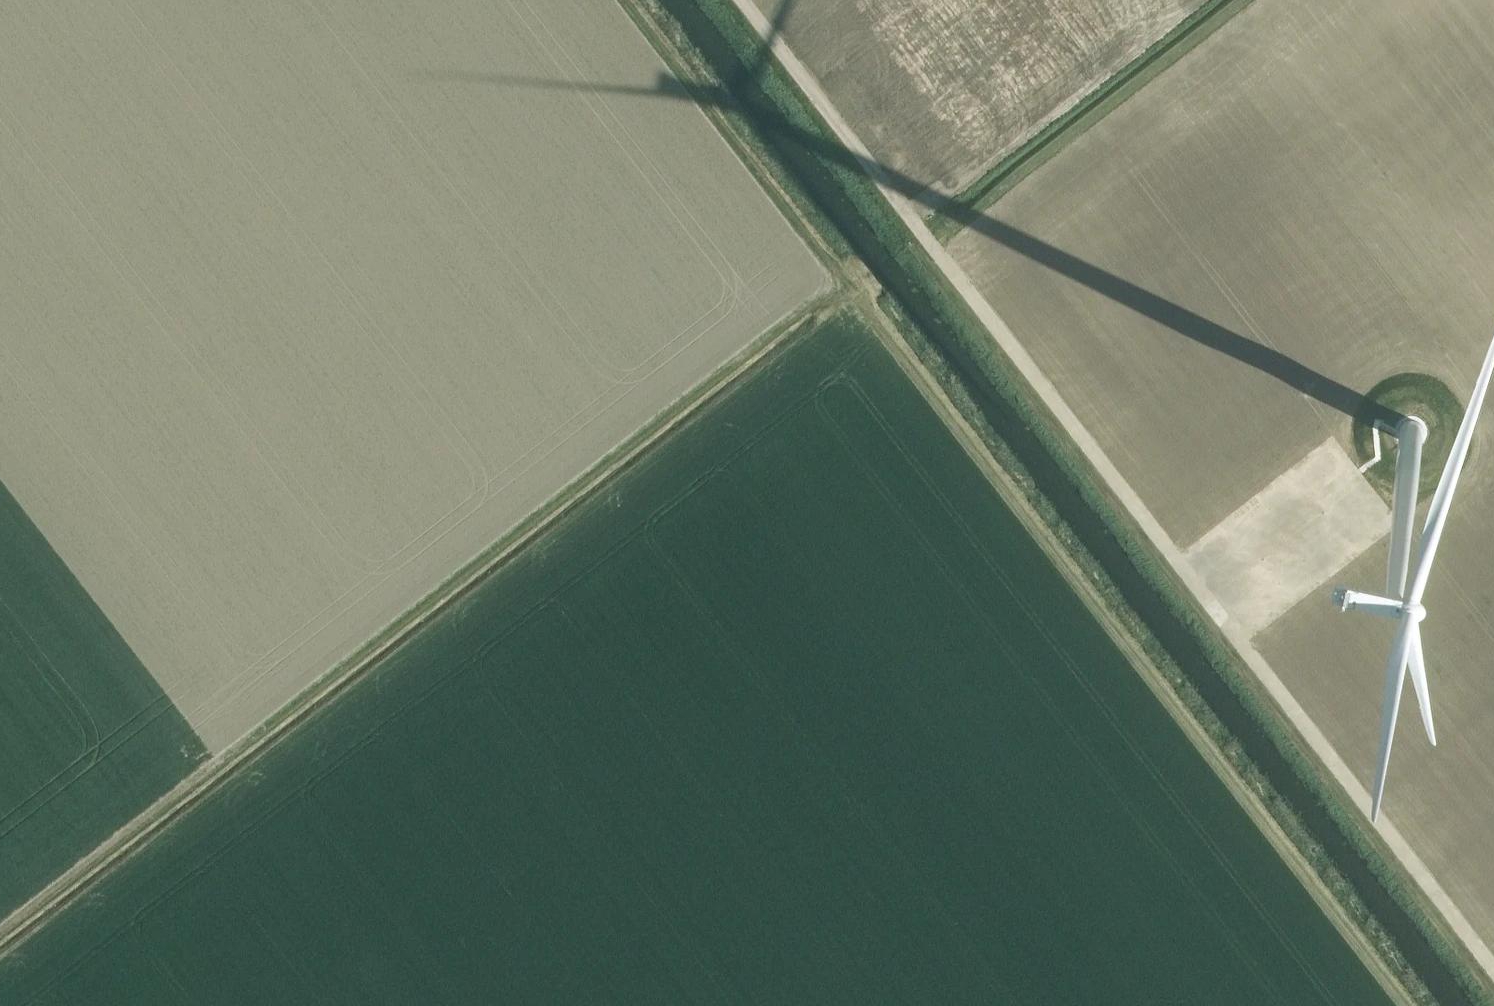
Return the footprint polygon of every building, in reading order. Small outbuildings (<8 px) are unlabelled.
[(1423,434),(1423,432),(1423,430),(1423,428),(1422,426),(1421,425),(1420,423),(1418,422),(1417,421),(1415,420),(1413,420),(1411,420),(1409,420),(1407,420),(1406,421),(1404,422),(1402,423),(1401,425),(1400,426),(1400,428),(1399,430),(1399,432),(1399,434),(1400,435),(1400,437),(1401,439),(1402,440),(1404,441),(1406,442),(1407,443),(1409,444),(1411,444),(1413,444),(1415,443),(1417,443),(1418,441),(1420,440),(1421,439),(1422,437),(1423,435),(1423,434)]
